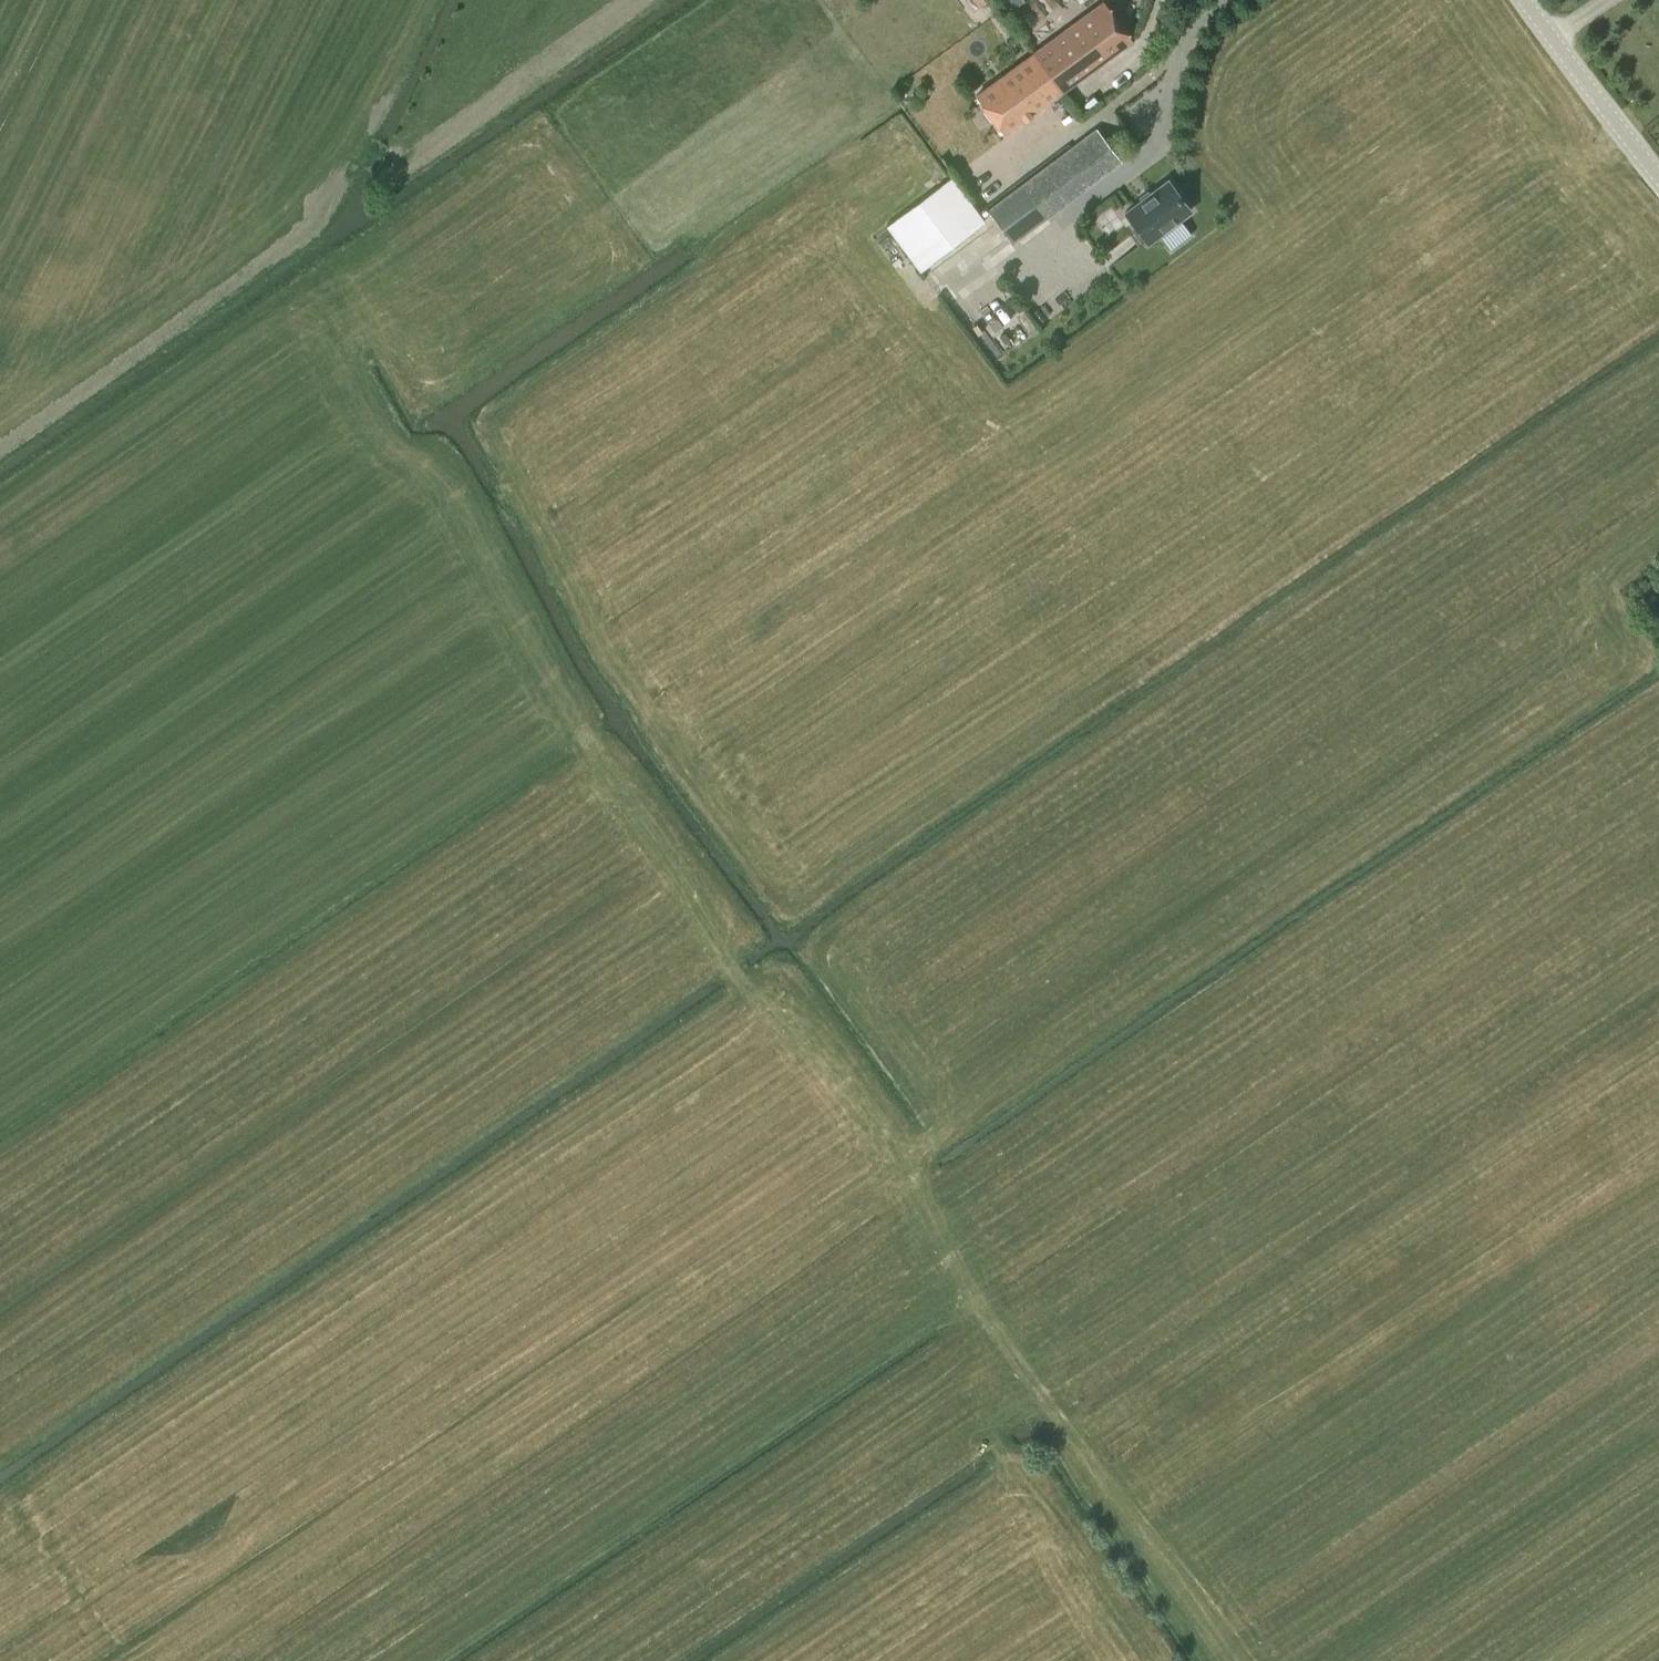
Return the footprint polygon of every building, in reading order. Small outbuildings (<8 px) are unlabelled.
[(1032,54),(1060,92),(1132,40),(1104,1),(1032,54)] [(1060,92),(1032,54),(976,95),(1004,133),(1060,92)] [(989,210),(1013,241),(1120,160),(1096,129),(989,210)] [(952,175),(886,225),(920,269),(985,220),(952,175)] [(1125,212),(1148,242),(1163,231),(1166,234),(1178,225),(1175,222),(1191,210),(1168,180),(1125,212)]
